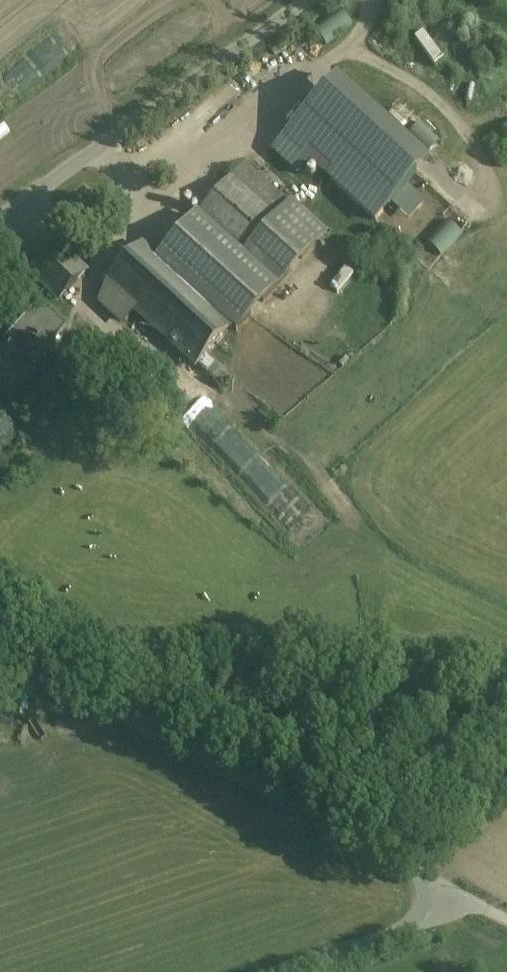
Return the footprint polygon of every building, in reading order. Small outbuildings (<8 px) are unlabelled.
[(328,42),(353,23),(345,12),(320,31),(328,42)] [(417,38),(436,63),(444,57),(425,32),(417,38)] [(338,79),(273,149),(297,172),(309,159),(375,221),(429,163),(338,79)] [(411,140),(425,152),(433,143),(419,131),(411,140)] [(288,203),(244,163),(198,213),(242,253),(254,264),(299,214),(288,203)] [(290,201),(288,203),(299,214),(254,264),(242,253),(240,255),(275,287),(325,233),(290,201)] [(275,287),(240,255),(198,217),(159,259),(237,330),(275,287)] [(450,221),(429,243),(443,256),(464,234),(450,221)] [(86,271),(56,242),(28,271),(57,300),(86,271)] [(141,245),(106,284),(109,287),(132,308),(158,331),(194,292),(141,245)] [(132,308),(109,287),(101,303),(120,321),(132,308)] [(158,331),(157,332),(195,367),(232,327),(194,292),(158,331)] [(39,302),(18,325),(25,331),(45,308),(39,302)] [(45,308),(25,331),(18,325),(4,342),(27,362),(29,361),(33,364),(66,326),(45,308)] [(0,346),(0,399),(5,403),(29,376),(21,370),(27,362),(4,342),(0,346)] [(232,459),(262,490),(279,473),(250,442),(232,459)]
